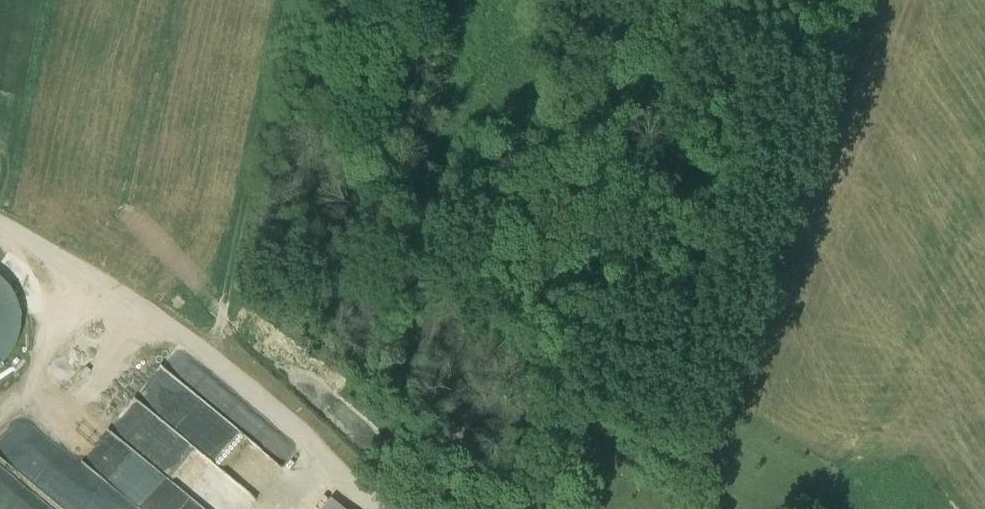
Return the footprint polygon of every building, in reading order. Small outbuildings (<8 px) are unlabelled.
[(19,362),(19,314),(2,266),(0,266),(0,368),(19,362)] [(134,401),(263,502),(289,468),(161,367),(134,401)] [(168,503),(162,498),(153,508),(203,508),(180,489),(168,503)] [(333,501),(326,508),(343,508),(333,501)]
